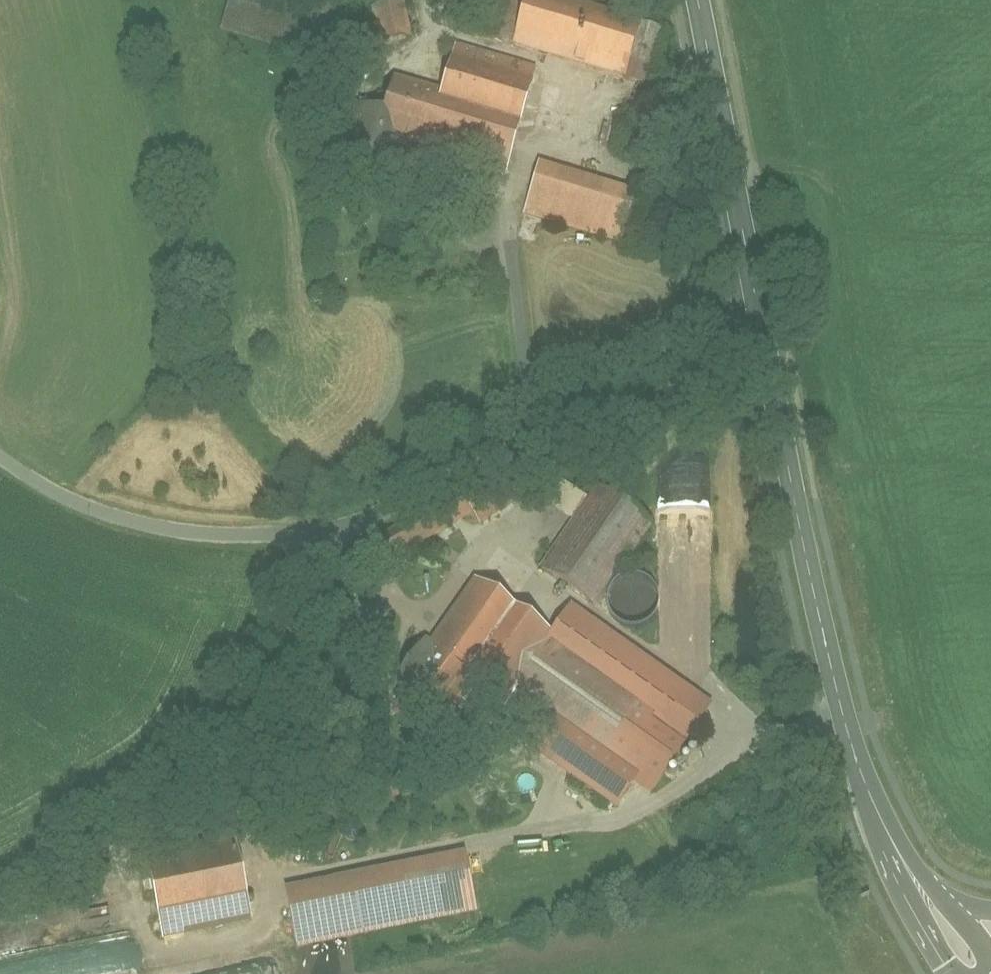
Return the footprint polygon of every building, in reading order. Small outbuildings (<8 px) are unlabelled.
[(396,0),(365,8),(374,45),(406,37),(396,0)] [(510,44),(523,0),(481,0),(472,32),(510,44)] [(510,44),(619,77),(636,21),(570,0),(523,0),(510,44)] [(444,44),(430,95),(517,120),(532,70),(444,44)] [(383,81),(367,136),(501,175),(517,120),(430,95),(383,81)] [(539,165),(524,211),(622,242),(636,197),(539,165)] [(358,574),(468,521),(470,524),(506,507),(494,484),(348,554),(358,574)] [(593,487),(541,567),(592,600),(644,520),(593,487)] [(703,554),(661,561),(666,593),(700,588),(699,581),(706,580),(703,554)] [(471,572),(396,676),(479,735),(490,720),(609,804),(630,775),(647,787),(709,702),(567,600),(548,627),(471,572)] [(476,910),(464,854),(285,889),(297,945),(476,910)] [(246,918),(238,872),(152,887),(160,933),(246,918)]
